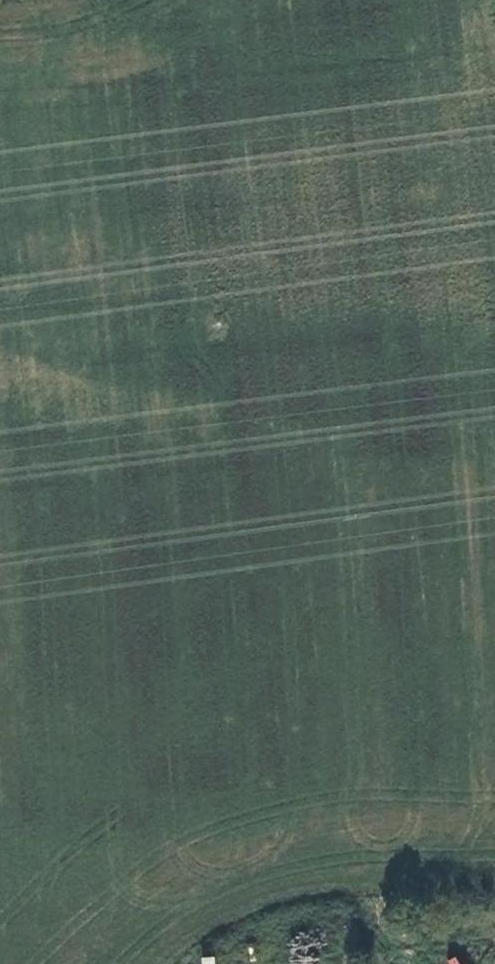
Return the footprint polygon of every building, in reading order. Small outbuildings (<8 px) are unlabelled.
[(454,955),(444,963),(461,963),(454,955)]
